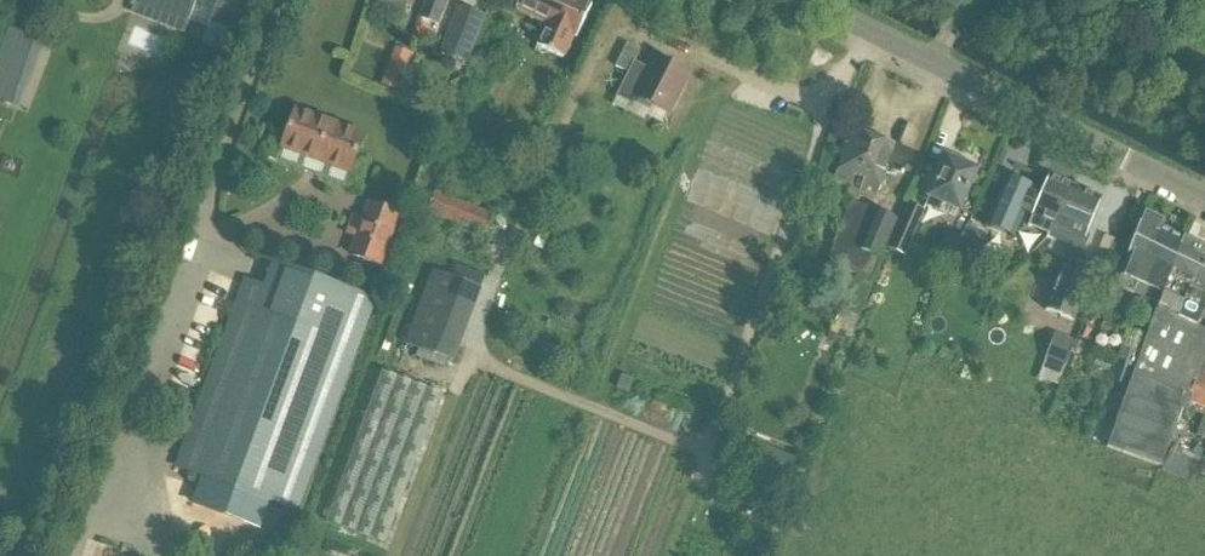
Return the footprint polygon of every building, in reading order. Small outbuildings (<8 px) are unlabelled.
[(235,31),(237,31),(249,0),(136,0),(136,1),(205,27),(199,43),(226,53),(235,31)] [(419,19),(437,26),(446,2),(442,0),(426,0),(419,19)] [(551,27),(541,49),(562,59),(572,37),(576,39),(591,6),(579,0),(520,0),(515,10),(551,27)] [(459,7),(441,55),(467,64),(484,16),(459,7)] [(9,29),(0,52),(0,102),(14,107),(39,40),(9,29)] [(395,50),(381,88),(398,94),(412,56),(395,50)] [(634,98),(651,106),(654,101),(671,109),(688,75),(654,58),(647,71),(634,64),(617,97),(631,104),(634,98)] [(294,112),(280,149),(348,174),(362,138),(294,112)] [(856,186),(860,187),(859,192),(876,198),(880,188),(881,188),(886,174),(890,176),(890,175),(895,177),(896,173),(902,175),(911,152),(895,145),(894,146),(855,132),(850,146),(844,144),(839,156),(843,157),(834,182),(850,188),(855,176),(863,179),(862,182),(858,180),(856,186)] [(927,200),(925,206),(939,212),(955,219),(976,171),(946,158),(927,200)] [(1053,236),(1053,235),(1073,187),(1050,177),(1042,195),(1034,192),(1035,189),(1006,177),(985,226),(986,227),(987,226),(1013,237),(1013,238),(1014,238),(1024,214),(1029,216),(1030,213),(1033,215),(1028,225),(1048,234),(1047,237),(1048,237),(1049,235),(1053,236)] [(1085,237),(1101,199),(1073,187),(1053,235),(1071,243),(1065,259),(1075,263),(1085,237)] [(428,215),(442,220),(454,226),(484,237),(492,218),(450,202),(435,196),(428,215)] [(908,203),(888,250),(905,257),(925,211),(908,203)] [(370,204),(351,255),(379,266),(398,215),(370,204)] [(842,346),(847,334),(852,336),(872,283),(881,260),(882,260),(890,240),(891,240),(897,225),(896,225),(898,220),(865,206),(843,219),(835,240),(826,263),(856,276),(847,298),(844,297),(832,328),(831,328),(827,338),(829,339),(828,341),(842,346)] [(1146,213),(1117,287),(1133,295),(1141,299),(1154,272),(1152,271),(1160,252),(1152,248),(1160,228),(1163,221),(1146,213)] [(1152,271),(1154,272),(1141,299),(1158,306),(1169,279),(1185,240),(1160,228),(1152,248),(1160,252),(1152,271)] [(1106,448),(1161,467),(1186,398),(1188,400),(1204,362),(1204,332),(1196,328),(1204,309),(1204,249),(1185,240),(1169,279),(1158,306),(1146,336),(1135,368),(1106,448)] [(1064,259),(1044,311),(1073,322),(1093,270),(1075,263),(1065,259),(1064,259)] [(202,494),(255,512),(259,499),(297,513),(376,303),(271,264),(263,286),(243,278),(172,466),(207,479),(202,494)] [(433,272),(405,345),(451,362),(478,290),(433,272)] [(1146,336),(1129,329),(1117,360),(1135,368),(1146,336)] [(1187,401),(1204,409),(1204,362),(1188,400),(1187,401)] [(382,372),(325,522),(385,544),(441,394),(382,372)] [(1172,446),(1161,467),(1161,470),(1189,484),(1201,460),(1172,446)]
